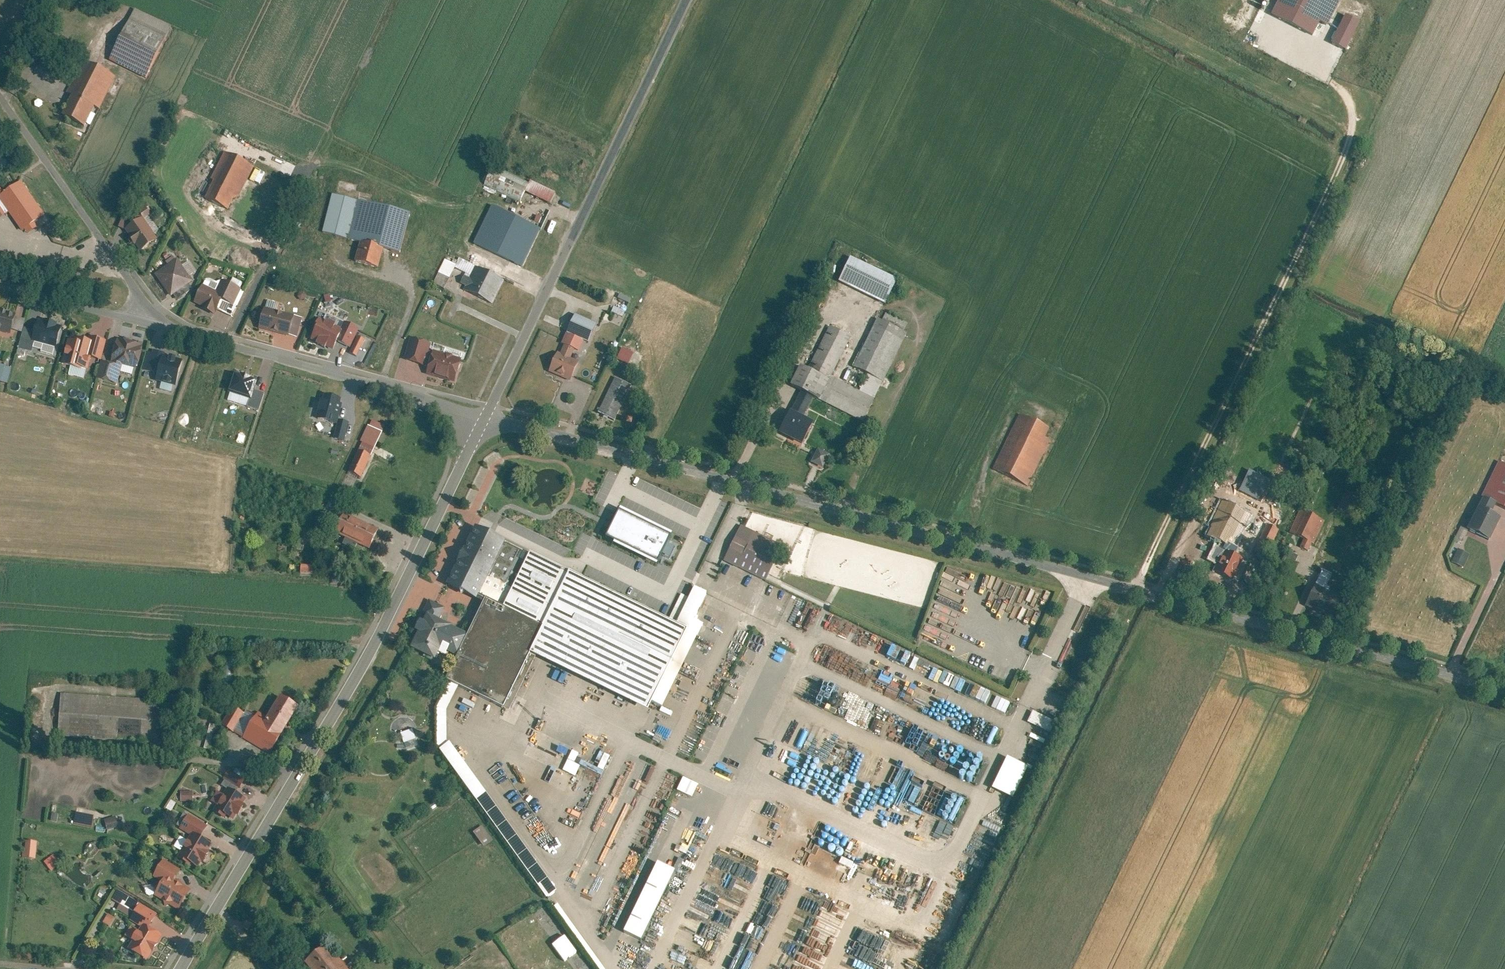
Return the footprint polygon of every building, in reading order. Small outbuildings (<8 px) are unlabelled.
[(1265,17),(1308,36),(1314,24),(1324,25),(1335,1),(1334,0),(1271,0),(1272,1),(1265,17)] [(134,10),(111,60),(147,77),(170,26),(134,10)] [(1339,15),(1327,45),(1342,51),(1354,21),(1339,15)] [(115,76),(81,60),(66,91),(69,92),(58,115),(82,126),(92,105),(99,108),(115,76)] [(253,167),(224,153),(203,198),(232,211),(253,167)] [(527,184),(492,167),(484,184),(519,201),(524,191),(527,184)] [(549,203),(554,192),(529,181),(527,184),(524,191),(549,203)] [(0,195),(0,200),(21,231),(43,216),(20,182),(3,193),(0,195)] [(355,200),(331,193),(321,230),(345,237),(355,200)] [(355,200),(345,237),(358,241),(381,248),(398,253),(408,216),(355,200)] [(538,228),(490,206),(472,244),(520,266),(538,228)] [(158,240),(142,217),(124,230),(140,252),(158,240)] [(381,248),(358,241),(352,261),(375,268),(381,248)] [(896,278),(848,256),(837,281),(884,303),(896,278)] [(455,263),(444,258),(437,273),(448,278),(449,278),(455,263)] [(192,280),(177,259),(154,274),(170,296),(192,280)] [(503,280),(476,267),(471,277),(465,275),(461,283),(467,286),(465,291),(492,303),(503,280)] [(432,283),(444,288),(448,278),(437,273),(432,283)] [(228,314),(239,289),(221,281),(217,291),(201,284),(193,302),(202,306),(201,309),(213,314),(215,308),(228,314)] [(292,315),(263,307),(258,327),(287,335),(292,315)] [(610,308),(609,312),(613,313),(611,321),(620,324),(624,312),(610,308)] [(1,335),(11,338),(11,336),(14,336),(15,330),(19,332),(23,317),(13,315),(14,312),(0,309),(0,338),(1,335)] [(886,312),(882,321),(901,330),(905,322),(886,312)] [(292,315),(287,335),(296,337),(302,317),(292,315)] [(595,324),(574,315),(566,333),(587,342),(595,324)] [(341,328),(318,317),(307,338),(315,341),(313,344),(322,348),(323,345),(330,349),(334,341),(341,328)] [(882,321),(876,318),(852,367),(866,374),(883,381),(906,333),(901,330),(882,321)] [(32,329),(23,327),(17,347),(30,351),(33,341),(54,347),(60,327),(35,320),(32,329)] [(347,348),(357,329),(344,322),(341,328),(334,341),(347,348)] [(849,335),(829,325),(808,370),(828,380),(830,376),(849,335)] [(578,351),(582,341),(565,334),(561,344),(562,345),(573,349),(578,351)] [(66,339),(60,364),(69,367),(67,374),(83,378),(89,357),(100,360),(105,340),(88,335),(86,341),(73,337),(72,340),(66,339)] [(355,357),(361,340),(354,337),(348,355),(355,357)] [(430,343),(409,337),(403,359),(424,365),(430,343)] [(100,361),(96,378),(117,384),(120,372),(131,375),(139,344),(114,338),(108,363),(100,361)] [(559,354),(569,358),(573,349),(562,345),(559,354)] [(633,352),(621,348),(617,358),(628,363),(633,352)] [(148,349),(143,369),(155,372),(153,382),(177,388),(185,358),(148,349)] [(460,359),(431,350),(424,374),(454,382),(460,359)] [(559,354),(556,353),(549,371),(571,381),(579,362),(569,358),(559,354)] [(6,383),(10,367),(0,364),(0,382),(6,383)] [(808,370),(797,365),(788,384),(801,390),(812,395),(819,399),(828,380),(808,370)] [(232,372),(226,391),(248,398),(246,406),(259,410),(264,392),(253,389),(256,379),(232,372)] [(883,381),(866,374),(859,390),(875,398),(883,381)] [(828,380),(819,399),(864,420),(875,398),(859,390),(830,376),(828,380)] [(631,385),(614,377),(597,411),(614,419),(631,385)] [(801,390),(791,410),(802,415),(812,395),(801,390)] [(337,427),(342,402),(322,398),(317,423),(337,427)] [(788,408),(777,432),(801,444),(813,420),(802,415),(791,410),(788,408)] [(1053,434),(1018,416),(993,466),(1028,484),(1053,434)] [(368,425),(381,431),(384,425),(371,419),(368,425)] [(368,425),(361,442),(374,447),(381,431),(368,425)] [(361,442),(357,449),(370,455),(374,447),(361,442)] [(370,455),(357,449),(347,472),(361,477),(370,455)] [(806,463),(819,468),(825,454),(813,449),(806,463)] [(1499,461),(1481,498),(1494,504),(1504,510),(1504,465),(1499,461)] [(1270,480),(1247,470),(1238,491),(1262,501),(1270,480)] [(1490,513),(1494,504),(1481,498),(1476,506),(1490,513)] [(1248,514),(1221,502),(1206,538),(1233,549),(1248,514)] [(1466,528),(1489,539),(1500,518),(1490,513),(1476,506),(1466,528)] [(671,534),(616,508),(603,536),(657,563),(660,556),(665,558),(670,547),(666,544),(671,534)] [(1325,521),(1299,509),(1290,531),(1304,538),(1312,541),(1315,543),(1325,521)] [(377,530),(342,513),(334,532),(368,548),(377,530)] [(476,592),(502,539),(470,523),(442,582),(473,598),(476,592)] [(785,549),(741,525),(724,557),(767,581),(785,549)] [(1255,552),(1265,556),(1276,530),(1265,526),(1255,552)] [(1334,576),(1350,541),(1333,533),(1328,546),(1324,544),(1313,567),(1321,571),(1331,575),(1334,576)] [(1312,541),(1304,538),(1300,546),(1309,549),(1312,541)] [(684,627),(502,539),(476,592),(482,596),(541,624),(528,652),(644,709),(684,627)] [(1471,555),(1457,549),(1451,561),(1465,567),(1471,555)] [(1240,559),(1224,552),(1214,574),(1230,581),(1240,559)] [(1321,571),(1315,584),(1326,588),(1331,575),(1321,571)] [(1305,606),(1326,615),(1336,593),(1326,588),(1315,584),(1305,606)] [(1026,600),(1038,603),(1041,591),(1029,588),(1026,600)] [(528,652),(541,624),(482,596),(465,633),(454,654),(442,677),(502,706),(528,652)] [(424,613),(436,619),(442,607),(425,598),(419,610),(424,613)] [(436,619),(424,613),(408,645),(431,657),(437,646),(454,654),(465,633),(436,619)] [(944,689),(970,701),(974,691),(949,679),(944,689)] [(444,683),(433,711),(434,746),(467,797),(472,799),(479,794),(452,752),(452,754),(444,741),(443,711),(453,687),(444,683)] [(159,699),(67,692),(64,734),(156,741),(159,699)] [(273,755),(301,708),(283,697),(270,718),(259,711),(244,737),(273,755)] [(1045,730),(1049,719),(1028,711),(1024,722),(1045,730)] [(417,746),(414,728),(399,732),(403,749),(417,746)] [(574,763),(577,753),(567,750),(560,771),(574,776),(578,764),(574,763)] [(599,774),(605,755),(601,754),(596,768),(583,764),(582,768),(599,774)] [(1000,757),(987,789),(1010,799),(1015,786),(1015,787),(1024,766),(1009,759),(1008,760),(1000,757)] [(674,790),(690,797),(695,784),(679,777),(674,790)] [(183,791),(183,801),(195,802),(195,791),(183,791)] [(244,808),(238,805),(242,798),(228,791),(217,813),(230,820),(233,814),(239,818),(244,808)] [(96,815),(80,813),(78,823),(95,825),(96,815)] [(119,817),(106,821),(109,830),(121,826),(119,817)] [(186,817),(178,829),(197,841),(204,828),(186,817)] [(470,832),(480,847),(490,841),(480,825),(470,832)] [(197,841),(184,858),(198,867),(214,845),(200,835),(197,841)] [(40,842),(28,841),(26,857),(38,859),(40,842)] [(55,854),(46,862),(53,870),(62,863),(55,854)] [(180,909),(191,890),(177,882),(183,870),(165,860),(155,878),(164,883),(157,896),(180,909)] [(648,861),(617,934),(641,944),(673,872),(648,861)] [(617,919),(622,921),(631,897),(626,896),(617,919)] [(160,912),(144,904),(136,921),(151,928),(160,912)] [(106,923),(114,927),(118,917),(110,914),(106,923)] [(141,950),(153,957),(165,933),(153,927),(150,933),(145,942),(141,950)] [(145,942),(150,933),(145,930),(140,940),(145,942)] [(547,945),(559,962),(572,953),(559,936),(547,945)] [(132,947),(136,941),(130,937),(126,943),(132,947)] [(330,946),(305,965),(308,968),(348,968),(330,946)]
